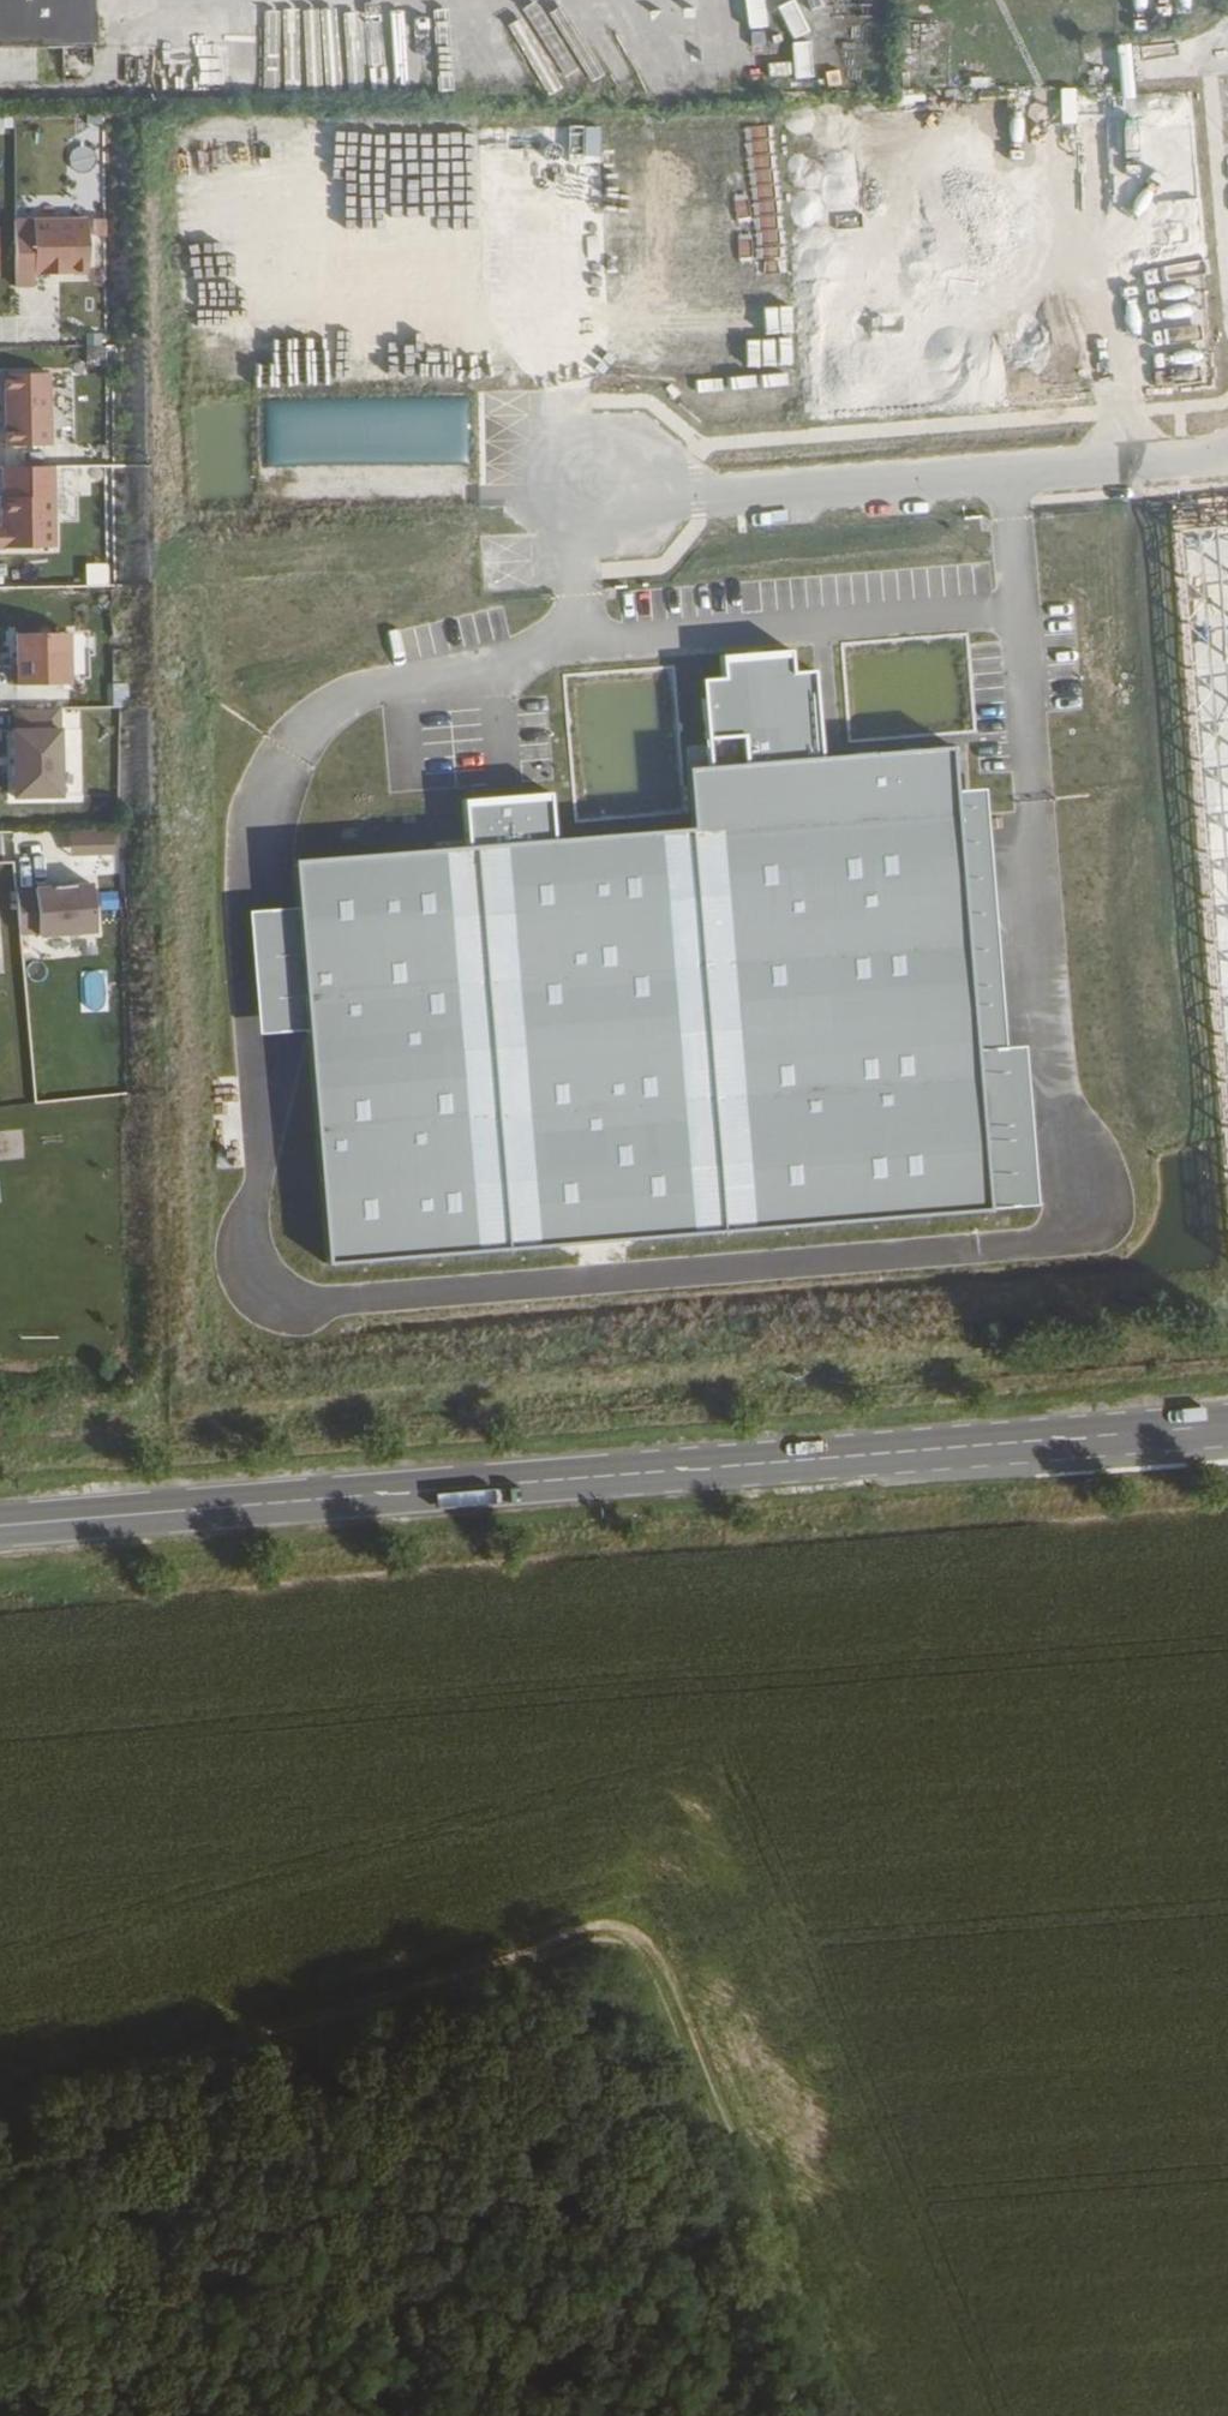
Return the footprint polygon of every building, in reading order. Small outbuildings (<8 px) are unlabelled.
[(80,84),(82,46),(77,46),(77,0),(0,0),(0,84),(80,84)] [(183,28),(181,62),(218,64),(220,29),(183,28)] [(86,270),(85,216),(13,217),(14,283),(33,283),(33,271),(86,270)] [(49,443),(47,371),(3,372),(4,444),(49,443)] [(53,493),(0,494),(0,524),(0,545),(54,544),(53,493)] [(10,682),(69,681),(69,631),(16,632),(16,663),(10,663),(10,682)] [(252,910),(262,1034),(313,1029),(332,1264),(995,1211),(1042,1207),(1029,1045),(1008,1047),(988,789),(962,791),(958,746),(825,757),(818,670),(795,672),(793,651),(724,656),(726,676),(707,678),(714,766),(692,767),(697,829),(559,840),(555,793),(467,800),(470,846),(300,861),(303,905),(252,910)] [(12,794),(60,793),(58,705),(13,707),(14,727),(11,728),(12,794)] [(16,938),(94,933),(91,879),(13,884),(16,938)]
